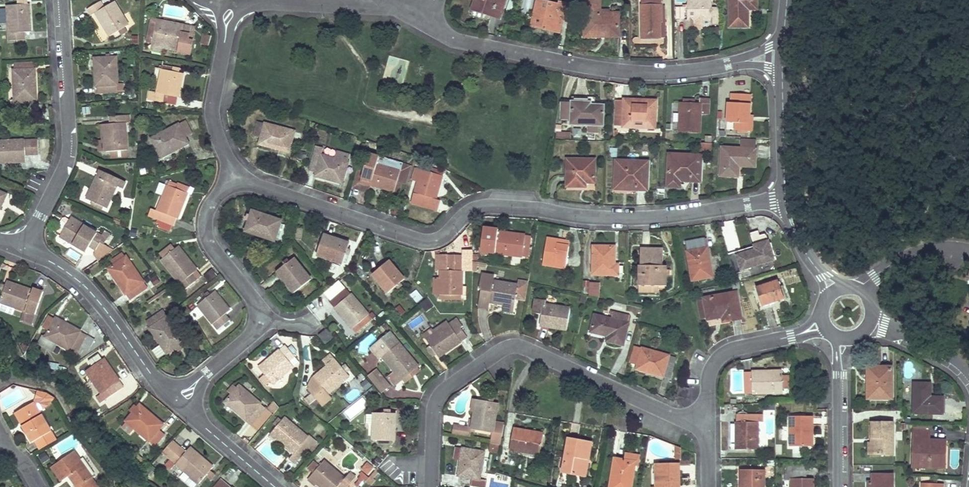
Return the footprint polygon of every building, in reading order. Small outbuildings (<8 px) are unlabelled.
[(128,25),(114,2),(113,2),(112,0),(103,0),(99,1),(87,9),(91,16),(95,13),(110,37),(118,31),(125,28),(128,25)] [(471,10),(499,19),(505,0),(474,0),(471,10)] [(558,4),(538,0),(536,0),(530,27),(559,33),(562,21),(564,13),(556,11),(558,4)] [(609,14),(609,12),(600,12),(600,0),(584,0),(584,1),(597,1),(597,14),(609,14)] [(641,39),(659,39),(659,22),(661,22),(661,6),(661,0),(640,0),(641,39)] [(710,0),(685,0),(685,20),(710,20),(710,0)] [(757,9),(756,0),(729,0),(729,27),(748,27),(748,9),(757,9)] [(597,1),(584,1),(584,38),(601,38),(601,34),(618,33),(618,14),(609,14),(597,14),(597,1)] [(569,22),(572,7),(558,4),(556,11),(564,13),(562,21),(569,22)] [(18,5),(7,6),(9,33),(9,41),(24,40),(24,32),(30,32),(28,5),(22,5),(18,5)] [(152,44),(156,23),(151,19),(147,43),(152,44)] [(190,29),(191,26),(151,19),(156,23),(190,29)] [(152,44),(164,46),(179,49),(178,51),(178,53),(190,55),(193,41),(188,40),(190,29),(156,23),(152,44)] [(211,37),(205,34),(202,44),(208,46),(211,37)] [(106,58),(94,59),(96,86),(97,86),(97,94),(118,93),(118,92),(123,91),(123,84),(117,84),(116,58),(110,58),(106,58)] [(14,71),(13,71),(14,101),(11,101),(11,114),(27,113),(26,100),(36,100),(34,70),(33,70),(24,70),(14,71)] [(172,72),(162,70),(157,94),(150,92),(148,100),(163,103),(164,95),(177,98),(178,98),(183,74),(178,73),(172,72)] [(175,105),(177,98),(164,95),(163,103),(175,105)] [(750,96),(731,95),(731,104),(727,104),(726,124),(735,124),(748,125),(748,117),(750,96)] [(655,101),(623,100),(623,102),(613,101),(613,126),(622,126),(622,128),(655,129),(655,101)] [(683,104),(680,104),(679,132),(699,132),(700,115),(708,115),(709,100),(700,100),(700,105),(694,104),(683,104)] [(560,120),(570,120),(571,103),(561,102),(560,120)] [(598,126),(603,126),(603,106),(594,105),(590,105),(590,103),(571,102),(571,103),(570,120),(570,125),(588,126),(598,126)] [(124,116),(109,117),(110,125),(103,125),(106,152),(111,152),(127,150),(125,123),(124,123),(124,116)] [(750,132),(751,117),(748,117),(748,125),(735,124),(735,131),(750,132)] [(161,158),(188,144),(185,138),(192,134),(185,121),(151,139),(161,158)] [(287,152),(289,152),(294,132),(258,122),(254,137),(261,139),(259,144),(279,150),(287,152)] [(719,176),(737,177),(738,167),(754,167),(756,139),(740,139),(740,149),(721,148),(719,176)] [(0,142),(0,163),(25,162),(25,156),(38,155),(37,140),(0,142)] [(711,144),(700,143),(700,152),(711,153),(711,144)] [(342,184),(348,163),(321,156),(323,148),(316,146),(309,171),(316,174),(315,176),(342,184)] [(128,157),(127,150),(111,152),(111,158),(128,157)] [(286,158),(287,152),(279,150),(277,155),(286,158)] [(361,182),(394,192),(394,191),(400,172),(400,171),(399,171),(401,164),(369,154),(361,182)] [(700,156),(668,155),(666,187),(679,188),(679,182),(699,182),(700,156)] [(594,183),(594,160),(567,160),(566,187),(581,187),(581,182),(584,182),(584,183),(585,183),(594,183)] [(647,162),(615,161),(614,190),(623,190),(623,187),(626,188),(626,190),(646,191),(647,162)] [(422,170),(442,176),(443,172),(422,166),(422,170)] [(442,176),(422,170),(421,171),(415,170),(413,179),(418,181),(412,203),(437,210),(440,201),(435,199),(442,176)] [(97,178),(87,200),(92,202),(104,208),(106,209),(117,186),(122,189),(125,182),(100,171),(97,178)] [(399,192),(404,174),(400,172),(394,191),(399,192)] [(168,186),(187,193),(189,190),(169,182),(168,186)] [(187,193),(168,186),(167,185),(157,211),(151,209),(148,216),(174,226),(177,219),(187,193)] [(246,231),(275,241),(281,221),(252,212),(246,231)] [(60,236),(70,219),(65,216),(55,233),(60,236)] [(104,231),(101,236),(71,218),(70,219),(60,236),(60,237),(86,252),(89,247),(96,251),(94,254),(98,261),(113,251),(104,245),(110,235),(104,231)] [(480,252),(523,257),(525,236),(498,233),(498,230),(483,228),(480,252)] [(759,236),(758,231),(750,234),(755,251),(737,256),(736,253),(728,255),(734,275),(742,273),(741,271),(774,261),(765,234),(759,236)] [(343,264),(349,244),(324,235),(317,256),(343,264)] [(523,257),(528,258),(531,236),(525,236),(523,257)] [(557,241),(546,239),(542,265),(564,269),(568,246),(556,245),(557,241)] [(705,240),(685,243),(692,281),(712,278),(705,240)] [(192,275),(197,271),(178,247),(175,250),(169,254),(161,260),(185,290),(197,281),(192,275)] [(614,247),(593,247),(592,275),(617,276),(618,265),(614,265),(614,247)] [(662,249),(640,249),(640,266),(638,266),(638,286),(657,286),(665,287),(666,267),(662,267),(662,249)] [(114,266),(125,258),(123,254),(111,262),(114,266)] [(447,271),(447,255),(436,255),(436,271),(440,271),(447,271)] [(440,295),(461,296),(462,256),(447,255),(447,271),(440,271),(440,278),(440,295)] [(130,301),(147,288),(126,257),(125,258),(114,266),(108,269),(130,301)] [(294,293),(311,280),(294,259),(277,272),(294,293)] [(388,294),(404,280),(389,261),(372,275),(388,294)] [(503,305),(514,307),(516,296),(518,286),(494,281),(495,276),(482,274),(479,290),(481,290),(478,308),(489,309),(490,302),(503,305)] [(777,280),(755,288),(761,307),(783,300),(777,280)] [(42,294),(6,282),(5,286),(3,293),(0,301),(0,303),(16,308),(26,311),(22,321),(29,324),(33,314),(36,315),(42,294)] [(599,283),(589,283),(588,295),(588,297),(598,298),(599,283)] [(525,287),(518,286),(516,296),(524,297),(525,287)] [(167,291),(166,289),(147,302),(149,304),(167,291)] [(346,289),(329,302),(345,321),(352,329),(368,315),(346,289)] [(417,302),(423,297),(417,289),(411,294),(417,302)] [(225,315),(230,311),(215,292),(211,295),(207,298),(198,305),(218,330),(230,321),(225,315)] [(736,293),(703,299),(703,301),(706,318),(707,320),(722,317),(723,322),(740,319),(736,293)] [(546,301),(535,299),(532,313),(540,315),(539,326),(566,330),(569,309),(545,305),(546,301)] [(697,302),(700,319),(706,318),(703,301),(697,302)] [(196,308),(189,314),(195,321),(202,315),(196,308)] [(182,344),(185,342),(163,310),(146,322),(150,328),(150,329),(161,345),(167,354),(175,348),(182,344)] [(629,316),(612,312),(611,320),(594,316),(590,332),(607,336),(606,342),(622,346),(629,316)] [(56,319),(45,337),(69,351),(68,353),(75,357),(86,335),(56,319)] [(439,358),(467,338),(461,328),(463,327),(457,319),(449,324),(426,340),(431,347),(436,354),(439,358)] [(346,334),(352,329),(345,321),(339,326),(346,334)] [(426,340),(449,324),(447,322),(433,331),(432,329),(423,335),(426,340)] [(325,344),(333,338),(327,330),(319,337),(325,344)] [(417,368),(418,367),(389,332),(370,348),(380,360),(382,358),(394,372),(402,381),(404,379),(417,368)] [(158,360),(167,354),(161,345),(152,351),(158,360)] [(285,346),(259,368),(273,385),(294,367),(289,362),(295,357),(285,346)] [(675,359),(634,347),(629,364),(637,366),(636,370),(670,379),(675,359)] [(93,366),(101,360),(97,355),(89,360),(93,366)] [(327,367),(335,360),(331,355),(322,362),(327,367)] [(294,367),(299,362),(295,357),(289,362),(294,367)] [(101,403),(123,388),(103,359),(101,360),(93,366),(86,371),(86,372),(82,376),(87,383),(92,380),(101,394),(96,397),(101,403)] [(328,394),(349,376),(346,373),(343,369),(335,360),(327,367),(313,379),(308,389),(312,395),(306,401),(309,405),(316,400),(319,404),(322,407),(332,398),(328,394)] [(891,367),(871,367),(871,382),(867,382),(867,399),(891,399),(891,367)] [(381,393),(391,386),(378,368),(368,375),(381,393)] [(406,382),(419,371),(417,368),(404,379),(406,382)] [(510,371),(503,376),(510,385),(513,371),(510,371)] [(395,387),(402,381),(394,372),(387,378),(395,387)] [(781,372),(751,373),(743,373),(744,394),(752,394),(782,393),(782,389),(782,377),(781,372)] [(366,377),(356,383),(362,393),(372,386),(366,377)] [(930,384),(913,384),(912,414),(942,414),(942,398),(929,398),(930,384)] [(239,386),(237,389),(232,395),(225,402),(252,425),(266,409),(239,386)] [(228,392),(232,395),(237,389),(233,386),(228,392)] [(52,393),(45,389),(41,388),(38,387),(34,403),(36,401),(39,406),(55,397),(52,393)] [(689,389),(678,387),(676,396),(686,399),(689,389)] [(362,399),(344,410),(350,419),(368,408),(362,399)] [(313,409),(319,404),(316,400),(309,405),(313,409)] [(486,402),(476,400),(474,411),(472,421),(470,430),(471,430),(492,434),(497,404),(492,403),(486,402)] [(21,410),(25,417),(29,423),(25,425),(35,441),(53,430),(39,406),(36,401),(34,403),(21,410)] [(159,430),(163,425),(139,405),(137,407),(132,414),(126,422),(155,446),(164,434),(159,430)] [(266,409),(252,425),(258,430),(272,413),(266,409)] [(21,410),(18,412),(25,425),(29,423),(25,417),(21,410)] [(395,414),(374,414),(373,441),(395,441),(395,414)] [(620,414),(616,428),(627,431),(631,418),(620,414)] [(763,415),(736,415),(735,450),(757,450),(757,423),(763,423),(763,415)] [(812,417),(789,417),(789,447),(809,447),(809,435),(812,435),(812,417)] [(309,435),(307,437),(284,418),(282,421),(277,427),(270,435),(294,454),(289,460),(295,465),(308,449),(315,440),(309,435)] [(273,424),(277,427),(282,421),(278,418),(273,424)] [(470,437),(471,430),(470,430),(472,421),(469,420),(467,428),(453,426),(451,434),(470,437)] [(871,439),(874,439),(873,456),(892,456),(893,422),(871,423),(871,439)] [(543,435),(513,429),(509,450),(539,456),(543,435)] [(929,431),(913,431),(911,468),(941,469),(941,459),(937,455),(941,451),(941,441),(928,441),(929,431)] [(591,443),(568,438),(562,474),(581,477),(584,460),(587,461),(591,443)] [(316,441),(315,440),(308,449),(309,450),(316,441)] [(180,448),(172,441),(163,452),(170,459),(180,448)] [(316,441),(309,450),(312,452),(319,443),(316,441)] [(944,469),(945,441),(941,441),(941,451),(937,455),(941,459),(941,469),(944,469)] [(488,453),(498,454),(500,445),(489,443),(488,453)] [(672,445),(669,457),(678,459),(681,447),(672,445)] [(186,453),(180,448),(170,459),(165,465),(171,470),(176,464),(191,477),(186,483),(191,486),(195,486),(198,483),(199,484),(205,476),(210,471),(213,468),(190,448),(186,453)] [(453,460),(460,461),(462,449),(455,448),(453,460)] [(479,480),(483,452),(462,449),(460,461),(457,476),(471,478),(470,486),(477,486),(485,486),(486,481),(479,480)] [(52,468),(62,483),(69,478),(75,486),(92,486),(88,482),(92,479),(74,452),(52,468)] [(141,462),(143,459),(137,453),(134,456),(141,462)] [(634,466),(638,467),(639,456),(625,454),(624,461),(635,463),(634,466)] [(614,459),(610,486),(631,486),(634,466),(635,463),(624,461),(614,459)] [(313,473),(320,466),(314,461),(308,469),(313,473)] [(344,479),(324,461),(320,466),(313,473),(310,478),(321,486),(348,486),(350,484),(351,484),(355,479),(349,474),(344,479)] [(806,463),(786,462),(786,471),(806,472),(806,463)] [(655,464),(655,486),(679,486),(678,464),(655,464)] [(739,470),(739,486),(764,486),(764,470),(739,470)] [(214,474),(210,471),(205,476),(210,480),(214,474)] [(791,481),(791,486),(812,486),(812,479),(806,479),(806,472),(786,471),(785,481),(791,481)] [(359,480),(359,481),(356,485),(358,486),(367,477),(364,475),(359,480)] [(867,483),(867,486),(893,486),(893,475),(871,475),(871,483),(867,483)]
